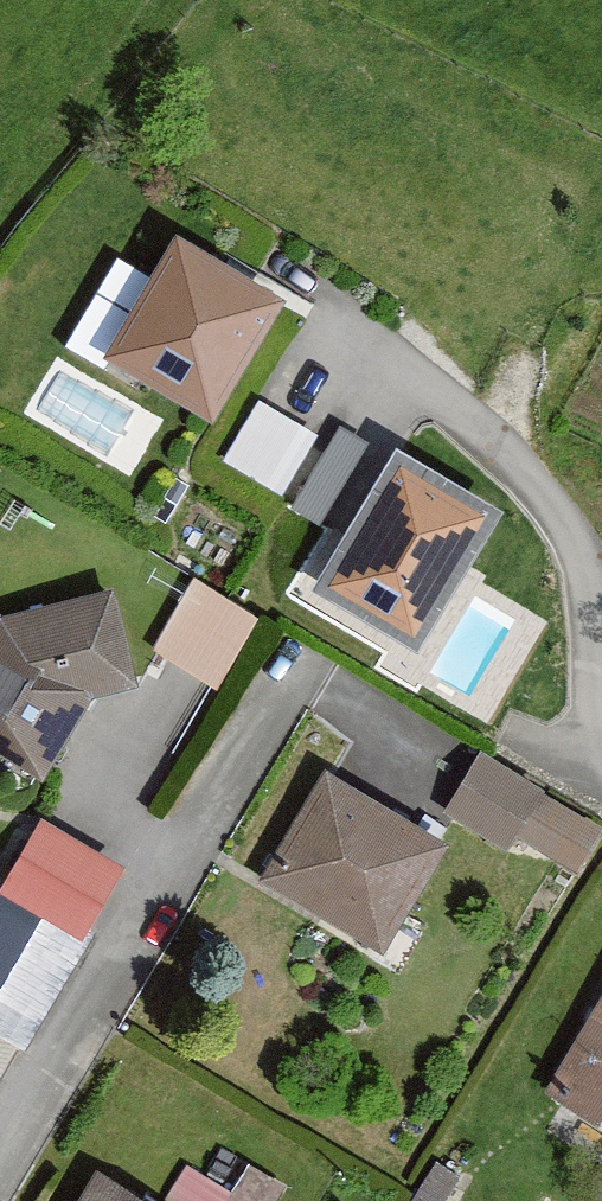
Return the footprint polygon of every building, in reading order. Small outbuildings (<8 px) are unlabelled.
[(278,297),(177,238),(111,349),(211,409),(278,297)] [(261,394),(232,456),(297,487),(326,425),(261,394)] [(480,512),(402,466),(336,578),(413,624),(480,512)] [(153,644),(217,679),(257,606),(194,571),(153,644)] [(86,694),(133,682),(107,582),(0,609),(0,758),(33,778),(86,694)] [(515,837),(577,873),(601,831),(601,827),(542,792),(543,790),(477,750),(438,815),(504,855),(515,837)] [(260,885),(381,956),(446,847),(325,775),(260,885)] [(0,885),(0,1031),(28,1047),(127,870),(36,820),(0,885)] [(544,1101),(601,1132),(601,993),(544,1101)] [(188,1167),(169,1200),(278,1200),(284,1189),(232,1159),(218,1183),(188,1167)] [(93,1170),(73,1200),(143,1200),(93,1170)]
